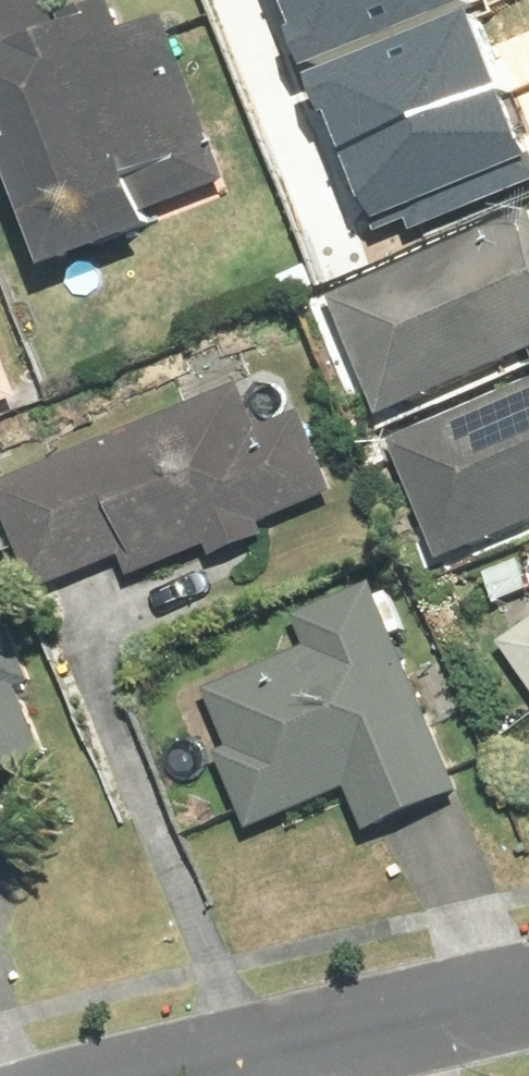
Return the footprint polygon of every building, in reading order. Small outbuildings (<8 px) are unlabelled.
[(53,256),(166,212),(158,193),(229,165),(165,2),(131,16),(124,0),(72,0),(57,6),(54,0),(0,0),(0,123),(53,256)] [(297,63),(457,0),(279,0),(287,22),(281,24),(297,63)] [(496,97),(464,18),(432,31),(427,19),(294,72),(304,97),(315,93),(342,159),(496,97)] [(375,241),(407,228),(411,239),(528,192),(528,164),(524,166),(496,97),(342,159),(375,241)] [(333,291),(387,408),(528,343),(528,223),(521,205),(333,291)] [(28,404),(0,333),(0,415),(28,404)] [(0,469),(0,494),(33,577),(122,542),(131,563),(207,533),(211,545),(269,522),(264,510),(336,482),(303,401),(259,418),(241,374),(0,469)] [(441,550),(528,512),(528,377),(392,436),(441,550)] [(371,571),(293,607),(308,639),(211,684),(234,734),(215,743),(249,818),(351,771),(373,819),(466,776),(371,571)] [(53,747),(25,676),(34,672),(0,586),(0,767),(53,747)] [(504,631),(528,667),(528,613),(504,631)]
